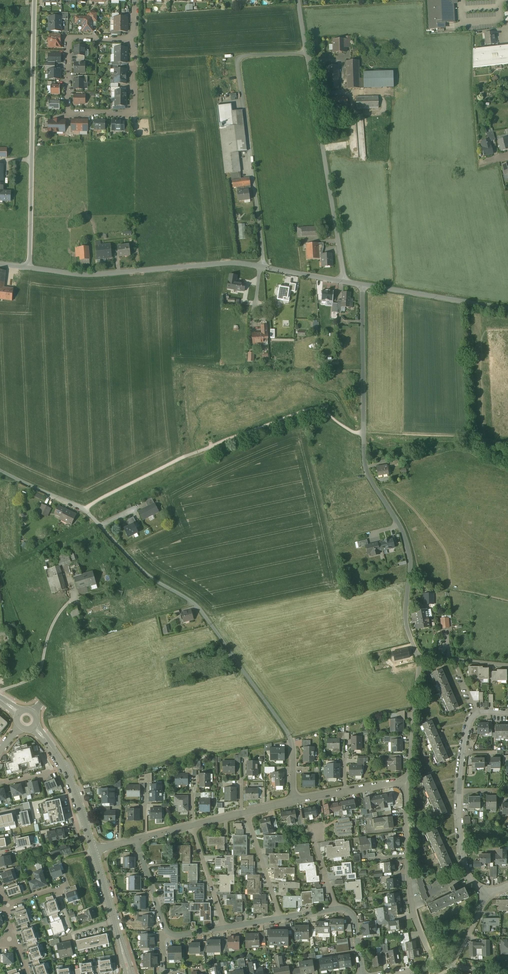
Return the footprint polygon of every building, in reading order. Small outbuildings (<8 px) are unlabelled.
[(428,0),(428,5),(428,6),(429,11),(428,11),(428,12),(429,12),(429,17),(429,18),(429,23),(429,24),(430,29),(429,29),(430,29),(435,29),(436,29),(440,29),(441,29),(441,28),(440,28),(440,23),(441,23),(442,23),(447,23),(448,23),(454,22),(454,17),(454,16),(454,11),(454,10),(453,5),(453,4),(453,3),(457,3),(457,2),(457,0),(428,0)] [(60,17),(50,17),(50,22),(49,22),(49,28),(51,28),(51,32),(61,32),(61,23),(61,20),(61,17),(60,17)] [(91,17),(76,17),(76,21),(77,21),(77,23),(81,23),(83,24),(82,31),(93,31),(93,21),(91,21),(91,17)] [(494,32),(485,33),(486,45),(495,44),(494,32)] [(50,38),(49,38),(49,44),(52,44),(52,47),(61,48),(61,43),(60,43),(60,38),(59,38),(50,38)] [(346,42),(334,43),(334,55),(346,55),(346,50),(346,42)] [(85,46),(75,46),(75,56),(77,56),(85,56),(85,46)] [(473,50),(473,68),(507,64),(507,46),(473,50)] [(61,54),(49,54),(49,63),(55,63),(61,63),(61,54)] [(127,55),(115,55),(115,62),(115,63),(120,63),(127,63),(127,55)] [(361,61),(349,62),(349,74),(350,85),(350,90),(363,89),(362,79),(361,61)] [(77,63),(75,63),(75,73),(84,73),(84,70),(85,70),(85,64),(84,63),(77,63)] [(341,66),(330,67),(330,79),(331,79),(331,89),(331,90),(340,90),(340,79),(341,79),(341,66)] [(55,70),(49,70),(49,71),(49,75),(50,75),(50,79),(60,79),(61,73),(58,70),(55,70)] [(395,73),(366,73),(366,79),(366,89),(396,88),(395,73)] [(78,80),(74,80),(74,90),(84,90),(84,83),(87,83),(87,80),(78,80)] [(52,85),(51,85),(51,86),(51,95),(60,95),(60,86),(52,85)] [(85,96),(74,95),(74,104),(85,104),(85,96)] [(380,98),(359,98),(359,110),(381,109),(380,98)] [(339,107),(332,107),(332,100),(329,100),(329,114),(343,114),(350,113),(350,107),(346,107),(339,107)] [(51,101),(49,101),(49,110),(60,110),(60,101),(58,101),(51,101)] [(231,105),(217,106),(219,124),(223,124),(222,121),(226,120),(233,120),(232,112),(231,105)] [(233,120),(226,120),(227,127),(220,128),(225,174),(231,173),(240,172),(238,152),(247,151),(242,110),(232,112),(233,120)] [(61,121),(54,120),(54,121),(50,121),(49,121),(49,128),(49,132),(65,132),(65,127),(65,121),(61,121)] [(80,120),(72,120),(72,127),(72,131),(74,131),(80,131),(80,120)] [(88,120),(80,120),(80,131),(88,131),(88,129),(88,122),(88,120)] [(105,121),(95,121),(95,123),(95,130),(105,130),(105,121)] [(121,121),(112,121),(112,129),(116,129),(116,130),(116,131),(124,131),(125,131),(125,122),(121,122),(121,121)] [(498,141),(501,151),(507,150),(507,142),(507,138),(498,141)] [(487,140),(480,142),(484,155),(483,155),(483,156),(484,156),(484,157),(493,154),(489,140),(489,139),(487,140)] [(240,172),(231,173),(232,180),(241,179),(240,172)] [(241,179),(232,180),(233,188),(237,187),(246,186),(250,185),(249,178),(241,179)] [(0,184),(0,201),(11,201),(12,192),(3,191),(3,184),(0,184)] [(246,186),(237,187),(238,192),(237,192),(239,201),(250,200),(249,190),(248,190),(248,191),(247,191),(246,186)] [(319,227),(302,228),(302,236),(319,236),(319,227)] [(110,244),(100,245),(102,259),(112,258),(110,244)] [(318,244),(307,245),(308,259),(319,259),(319,248),(318,244)] [(129,245),(118,246),(119,257),(130,256),(129,245)] [(88,247),(79,247),(80,257),(81,260),(90,260),(88,247)] [(331,254),(321,255),(322,267),(332,267),(331,254)] [(229,281),(227,289),(237,290),(237,291),(241,291),(244,291),(246,284),(236,282),(229,281)] [(279,287),(277,300),(283,301),(284,298),(287,299),(289,288),(279,287)] [(14,289),(4,288),(2,300),(12,301),(14,289)] [(332,292),(322,291),(322,299),(323,299),(323,306),(331,307),(331,300),(332,300),(332,292)] [(351,293),(342,292),(342,301),(341,307),(352,308),(353,299),(350,299),(351,293)] [(262,334),(257,334),(253,334),(253,344),(263,343),(263,334),(262,334)] [(386,465),(376,467),(378,476),(388,474),(386,465)] [(149,507),(139,512),(143,520),(149,517),(151,521),(155,519),(153,515),(159,512),(152,498),(146,501),(149,507)] [(42,505),(39,513),(47,516),(50,509),(42,505)] [(65,510),(58,506),(55,513),(62,517),(65,510)] [(76,515),(65,510),(62,517),(61,519),(61,518),(67,521),(68,523),(71,524),(76,515)] [(134,517),(128,520),(131,525),(134,524),(136,523),(134,517)] [(131,525),(124,529),(129,537),(138,532),(134,524),(131,525)] [(394,548),(393,543),(392,539),(388,540),(385,540),(385,541),(381,542),(383,550),(388,549),(394,548)] [(381,542),(368,545),(367,540),(357,542),(359,548),(366,546),(368,554),(371,553),(372,556),(380,554),(379,551),(383,550),(381,542)] [(78,564),(71,566),(73,570),(72,570),(74,577),(81,575),(79,568),(78,564)] [(59,566),(45,570),(48,578),(55,576),(61,574),(59,566)] [(81,575),(74,577),(77,590),(96,584),(92,572),(81,575)] [(61,574),(55,576),(59,591),(66,589),(61,574)] [(55,576),(48,578),(52,594),(59,591),(55,576)] [(433,594),(424,594),(424,604),(433,604),(433,594)] [(427,609),(414,612),(416,622),(417,625),(415,625),(416,629),(418,629),(430,627),(427,609)] [(191,610),(181,614),(184,623),(194,620),(191,610)] [(442,628),(449,627),(448,618),(441,619),(442,628)] [(407,649),(396,652),(398,660),(409,658),(407,649)] [(479,667),(468,667),(469,678),(479,678),(479,669),(479,667)] [(489,672),(489,668),(482,668),(482,669),(479,669),(479,678),(479,680),(489,679),(489,672)] [(459,707),(442,669),(432,673),(449,712),(459,707)] [(507,670),(497,670),(497,672),(497,680),(507,680),(507,677),(507,670)] [(479,692),(470,692),(473,701),(479,701),(479,693),(479,692)] [(397,720),(389,720),(392,720),(392,732),(390,732),(403,732),(403,720),(405,720),(405,711),(397,713),(397,720)] [(488,720),(488,724),(477,724),(478,734),(488,734),(488,730),(492,730),(492,720),(488,720)] [(448,759),(432,721),(422,725),(439,763),(448,759)] [(495,726),(495,739),(507,739),(507,726),(495,726)] [(361,737),(352,737),(352,741),(352,745),(352,750),(361,750),(361,737)] [(337,739),(328,739),(328,744),(329,744),(329,748),(333,748),(333,751),(339,751),(339,743),(338,743),(338,739),(337,739)] [(400,740),(392,740),(392,743),(392,752),(402,752),(402,744),(400,744),(400,740)] [(12,762),(5,763),(7,771),(11,770),(12,774),(22,772),(21,766),(27,764),(29,771),(39,768),(38,764),(41,764),(39,756),(34,757),(31,747),(15,750),(16,756),(11,757),(12,762)] [(272,749),(271,749),(271,751),(271,760),(283,760),(283,748),(279,748),(279,749),(272,749)] [(310,748),(305,748),(304,748),(304,761),(314,761),(314,748),(310,748)] [(401,758),(391,758),(391,759),(385,759),(385,764),(391,764),(391,771),(401,771),(401,758)] [(500,767),(500,758),(491,759),(491,765),(491,768),(500,767)] [(484,759),(472,759),(472,767),(472,768),(484,768),(484,759)] [(201,761),(193,763),(193,768),(193,770),(201,770),(201,761)] [(258,761),(247,762),(248,776),(258,776),(258,761)] [(235,762),(223,762),(224,772),(235,772),(235,766),(234,766),(234,764),(235,764),(235,762)] [(362,766),(349,766),(349,776),(362,776),(362,766)] [(275,773),(272,773),(272,778),(276,778),(276,786),(284,786),(284,773),(275,773)] [(186,774),(176,774),(176,784),(187,784),(187,777),(188,777),(188,775),(188,774),(186,774)] [(210,774),(200,774),(200,787),(210,787),(210,774)] [(315,775),(303,776),(303,787),(315,786),(315,775)] [(447,813),(430,775),(421,779),(437,817),(447,813)] [(54,779),(44,783),(48,792),(52,790),(53,791),(58,789),(59,789),(58,787),(56,782),(54,779)] [(28,784),(29,787),(30,794),(31,794),(35,793),(35,794),(40,793),(39,788),(37,782),(28,784)] [(236,787),(232,787),(232,783),(222,783),(222,788),(227,788),(227,793),(225,793),(226,800),(236,800),(236,787)] [(21,785),(11,787),(13,797),(23,795),(22,790),(21,785)] [(139,785),(131,785),(131,786),(128,786),(128,791),(129,791),(129,796),(140,796),(140,788),(140,785),(139,785)] [(162,785),(150,785),(150,801),(162,801),(162,785)] [(114,789),(100,789),(100,795),(102,795),(102,802),(108,802),(108,803),(114,803),(114,789)] [(258,789),(247,789),(247,800),(258,799),(258,789)] [(391,794),(382,795),(384,804),(387,803),(393,802),(391,794)] [(373,797),(375,805),(380,804),(384,804),(382,795),(373,797)] [(188,812),(187,796),(175,796),(175,797),(175,805),(179,805),(179,812),(188,812)] [(373,796),(365,798),(366,807),(367,809),(373,809),(372,806),(375,805),(373,797),(373,796)] [(480,797),(468,797),(468,804),(470,804),(470,808),(480,808),(480,811),(483,811),(483,802),(480,802),(480,797)] [(492,797),(486,797),(486,809),(491,809),(491,810),(496,810),(496,797),(492,797)] [(65,822),(60,799),(41,804),(46,826),(65,822)] [(201,799),(200,799),(200,807),(202,807),(202,812),(210,811),(210,799),(209,799),(201,799)] [(350,801),(341,803),(343,811),(351,809),(352,809),(351,807),(355,806),(354,800),(353,800),(353,801),(350,801)] [(341,803),(332,804),(334,812),(339,811),(343,811),(341,803)] [(332,804),(324,806),(325,812),(325,815),(334,813),(334,812),(332,804)] [(315,807),(304,809),(305,818),(309,817),(310,820),(313,820),(313,817),(317,816),(316,815),(319,815),(318,810),(316,810),(315,807)] [(162,808),(151,808),(151,818),(162,818),(162,808)] [(131,809),(129,809),(129,820),(139,820),(139,813),(140,812),(140,809),(139,809),(131,809)] [(351,809),(343,811),(344,818),(352,817),(351,809)] [(30,824),(28,811),(20,813),(22,822),(25,821),(26,825),(30,824)] [(116,811),(105,811),(105,821),(105,820),(109,820),(109,821),(115,821),(116,821),(116,811)] [(294,811),(285,813),(286,818),(287,821),(294,819),(296,819),(294,811)] [(13,813),(7,814),(10,826),(16,825),(13,813)] [(7,814),(2,816),(4,828),(10,826),(7,814)] [(386,818),(383,818),(383,820),(384,825),(385,829),(393,828),(392,817),(386,818)] [(379,818),(375,819),(375,821),(374,821),(374,823),(375,826),(384,825),(383,820),(380,820),(379,818)] [(269,819),(260,821),(262,829),(264,828),(271,827),(269,819)] [(342,823),(339,824),(339,823),(334,824),(335,829),(338,829),(338,832),(337,833),(337,835),(339,836),(351,835),(350,827),(352,827),(351,822),(350,822),(342,823)] [(63,829),(57,831),(59,839),(65,838),(64,833),(64,830),(63,829)] [(453,868),(437,830),(427,834),(444,872),(453,868)] [(50,832),(48,833),(50,841),(59,839),(57,831),(50,832)] [(14,844),(17,843),(16,839),(21,838),(20,835),(12,837),(14,844)] [(236,836),(235,836),(235,841),(234,841),(233,846),(247,846),(247,836),(244,836),(236,836)] [(283,836),(264,836),(264,848),(266,848),(266,854),(270,854),(273,854),(273,842),(285,842),(283,836)] [(21,838),(16,839),(17,843),(18,848),(31,846),(29,837),(21,838)] [(375,838),(366,839),(366,837),(359,838),(361,850),(365,850),(365,849),(367,849),(367,850),(376,849),(375,838)] [(225,838),(208,838),(208,845),(217,845),(217,850),(225,850),(225,843),(225,838)] [(396,838),(388,838),(388,841),(387,841),(388,845),(389,845),(389,848),(399,848),(399,845),(399,840),(398,840),(398,838),(396,838)] [(345,842),(343,842),(343,846),(336,847),(335,847),(335,848),(332,848),(332,846),(327,846),(327,852),(328,859),(334,858),(334,856),(341,855),(341,857),(349,856),(349,851),(350,851),(349,842),(345,842)] [(307,844),(295,845),(295,851),(300,850),(301,856),(300,856),(300,860),(297,860),(297,864),(299,864),(313,863),(312,857),(310,857),(309,851),(308,851),(307,844)] [(69,845),(60,848),(61,852),(63,856),(72,853),(69,845)] [(167,845),(150,845),(150,849),(152,849),(152,853),(151,853),(152,861),(155,861),(161,861),(160,851),(167,851),(167,845)] [(190,846),(178,846),(178,851),(183,851),(183,861),(190,861),(190,846)] [(247,846),(233,846),(234,856),(242,856),(247,856),(247,846)] [(500,850),(498,850),(498,853),(499,853),(500,853),(500,855),(496,855),(496,864),(502,864),(502,866),(506,866),(506,864),(506,850),(500,850)] [(130,854),(122,854),(122,858),(124,858),(124,864),(126,864),(126,857),(130,857),(130,854)] [(273,854),(270,854),(269,865),(271,865),(271,868),(274,868),(278,868),(279,860),(289,860),(289,854),(273,854)] [(489,855),(483,855),(480,855),(480,863),(480,867),(485,867),(485,863),(490,863),(490,855),(489,855)] [(0,858),(0,867),(11,865),(10,858),(10,856),(4,857),(0,858)] [(234,856),(225,856),(225,859),(223,859),(216,859),(215,864),(221,864),(221,867),(228,866),(228,875),(234,875),(234,856)] [(247,856),(242,856),(242,861),(241,861),(241,865),(255,865),(255,862),(253,862),(253,856),(247,856)] [(130,857),(126,857),(126,864),(124,864),(124,868),(135,868),(135,857),(130,857)] [(342,866),(333,866),(333,871),(335,870),(336,875),(347,875),(347,879),(356,878),(356,872),(352,873),(351,862),(342,863),(342,866)] [(313,863),(299,864),(300,869),(306,869),(307,883),(313,882),(319,882),(318,877),(316,877),(315,866),(314,866),(313,863)] [(394,863),(385,863),(386,872),(395,872),(396,871),(395,868),(394,868),(394,863)] [(178,864),(171,864),(171,868),(165,868),(160,868),(160,874),(168,874),(172,874),(172,884),(174,884),(178,884),(178,864)] [(183,864),(182,864),(182,870),(189,870),(189,881),(197,881),(198,881),(198,864),(190,864),(183,864)] [(255,865),(241,865),(241,870),(242,870),(242,875),(248,875),(253,875),(254,869),(255,869),(255,865)] [(59,866),(50,869),(53,878),(63,875),(61,871),(60,866),(59,866)] [(278,868),(274,868),(274,879),(283,879),(283,874),(294,874),(294,868),(278,868)] [(42,870),(34,873),(36,880),(29,882),(32,890),(47,885),(42,870)] [(6,873),(2,874),(5,884),(14,880),(12,873),(11,871),(6,873)] [(140,873),(130,873),(130,878),(130,885),(131,885),(131,889),(141,889),(141,878),(140,878),(140,873)] [(228,875),(216,875),(216,879),(221,879),(221,892),(230,892),(230,880),(234,880),(234,875),(228,875)] [(253,875),(248,875),(248,880),(247,880),(247,885),(261,885),(261,882),(260,882),(260,875),(253,875)] [(425,887),(422,881),(423,881),(420,875),(415,877),(418,883),(417,883),(419,889),(418,889),(421,894),(420,895),(423,901),(428,898),(425,893),(426,893),(424,887),(425,887)] [(390,880),(386,880),(387,883),(387,889),(399,888),(399,879),(390,880)] [(360,880),(356,880),(356,882),(345,883),(346,891),(354,890),(355,900),(362,899),(360,880)] [(294,882),(279,882),(279,893),(288,893),(288,889),(300,889),(300,883),(294,882)] [(172,884),(165,884),(165,903),(174,903),(174,884),(172,884)] [(189,884),(188,884),(189,889),(195,889),(196,900),(196,903),(204,903),(204,900),(204,884),(197,884),(189,884)] [(261,885),(247,885),(247,890),(248,890),(248,895),(254,895),(260,895),(260,888),(261,888),(261,885)] [(9,889),(7,890),(9,897),(22,893),(19,886),(9,889)] [(71,890),(70,890),(71,893),(69,893),(65,895),(66,898),(67,898),(69,903),(79,900),(76,891),(75,888),(71,890)] [(323,889),(316,890),(316,888),(315,888),(312,889),(312,891),(313,900),(319,900),(319,902),(324,902),(323,889)] [(448,897),(431,905),(431,903),(426,905),(431,915),(468,897),(464,888),(460,890),(460,891),(456,893),(448,897)] [(312,891),(307,892),(307,894),(301,895),(301,896),(302,906),(306,905),(306,904),(313,904),(313,900),(312,891)] [(146,892),(137,892),(137,896),(136,896),(136,904),(137,904),(137,908),(136,908),(141,908),(141,909),(146,909),(146,908),(146,901),(146,898),(146,892)] [(400,892),(389,893),(390,903),(401,902),(400,892)] [(237,895),(227,895),(228,899),(227,899),(227,900),(228,900),(228,904),(233,904),(233,912),(234,912),(237,912),(242,912),(242,904),(241,904),(241,899),(237,899),(237,895)] [(260,895),(254,895),(254,899),(253,899),(253,904),(254,904),(268,904),(268,901),(266,901),(266,895),(260,895)] [(301,896),(283,896),(283,901),(287,901),(286,908),(296,908),(297,901),(298,901),(298,907),(302,907),(302,906),(301,896)] [(46,910),(58,906),(57,903),(55,904),(54,901),(55,900),(54,900),(48,902),(44,904),(46,910)] [(499,900),(499,906),(499,911),(507,911),(507,900),(499,900)] [(180,907),(175,907),(174,910),(172,910),(172,919),(177,919),(177,917),(179,917),(180,916),(183,916),(183,913),(184,913),(184,922),(190,922),(190,910),(190,903),(183,903),(183,907),(180,907)] [(196,903),(190,903),(190,910),(195,911),(195,909),(200,909),(200,910),(201,910),(204,910),(204,921),(210,921),(210,920),(210,909),(209,909),(209,907),(210,903),(204,903),(196,903)] [(268,904),(254,904),(254,908),(255,908),(255,913),(268,913),(268,904)] [(58,906),(46,910),(48,916),(49,916),(58,913),(56,909),(59,908),(59,909),(59,908),(58,906)] [(401,906),(392,907),(393,916),(402,915),(401,906)] [(17,912),(15,913),(17,919),(28,916),(26,909),(25,910),(17,912)] [(93,909),(85,912),(86,914),(77,917),(79,924),(88,921),(97,918),(93,909)] [(141,912),(138,912),(138,916),(143,916),(143,927),(153,927),(153,915),(150,915),(150,912),(141,912)] [(28,916),(17,919),(19,925),(21,925),(27,923),(30,922),(28,916)] [(499,918),(483,919),(483,932),(489,932),(488,927),(491,924),(499,924),(499,918)] [(61,919),(50,923),(54,936),(65,932),(61,919)] [(402,921),(393,922),(389,922),(389,924),(389,927),(389,931),(403,930),(402,921)] [(21,931),(23,937),(35,933),(33,927),(28,929),(23,930),(21,931)] [(287,931),(268,931),(268,936),(269,936),(269,941),(269,945),(281,945),(281,946),(288,946),(288,941),(289,940),(289,934),(287,934),(287,931)] [(37,940),(35,933),(23,937),(25,944),(27,943),(33,941),(37,940)] [(408,933),(400,934),(401,944),(406,943),(410,942),(408,933)] [(107,934),(76,941),(78,951),(109,944),(107,934)] [(259,934),(247,935),(248,947),(260,947),(260,943),(259,934)] [(239,948),(239,937),(228,937),(228,940),(228,948),(229,948),(239,948)] [(483,943),(470,944),(470,954),(475,954),(475,949),(483,948),(483,956),(489,956),(489,940),(483,940),(483,943)] [(70,942),(66,943),(57,945),(60,958),(73,955),(70,942)] [(410,942),(406,943),(407,951),(410,951),(416,950),(414,942),(410,942)] [(200,944),(189,944),(189,953),(196,953),(197,951),(200,951),(200,948),(200,944)] [(337,945),(335,945),(337,953),(349,951),(348,944),(337,945)] [(26,949),(28,955),(41,951),(39,945),(37,946),(28,948),(26,949)] [(416,950),(410,951),(411,959),(420,957),(419,949),(416,950)] [(398,950),(389,952),(391,965),(399,963),(399,959),(398,950)] [(43,958),(41,951),(28,955),(30,961),(33,961),(38,959),(43,958)] [(13,963),(13,954),(4,954),(4,963),(4,964),(13,963)] [(350,954),(319,959),(321,972),(339,969),(340,969),(339,968),(345,967),(345,968),(352,967),(350,954)] [(281,955),(275,956),(276,964),(277,969),(283,968),(281,955)] [(381,956),(373,957),(373,964),(374,964),(375,967),(383,966),(382,960),(381,956)] [(111,959),(105,960),(107,973),(113,972),(113,970),(112,963),(111,959)] [(100,973),(107,973),(105,960),(98,961),(99,966),(100,972),(100,973)] [(299,963),(300,969),(301,973),(302,973),(306,973),(314,971),(314,972),(312,961),(299,963)] [(86,963),(87,973),(94,973),(94,972),(93,966),(92,962),(86,963)] [(249,963),(251,973),(263,973),(263,971),(257,972),(256,962),(249,963)] [(32,967),(34,973),(47,969),(45,963),(40,965),(34,967),(32,967)] [(86,963),(79,964),(80,969),(81,973),(87,973),(86,963)] [(209,968),(210,972),(212,972),(212,973),(221,973),(220,973),(219,967),(221,967),(220,963),(214,964),(214,967),(209,968)] [(277,969),(276,964),(273,964),(274,971),(277,971),(278,973),(290,973),(289,967),(283,968),(277,969)]
